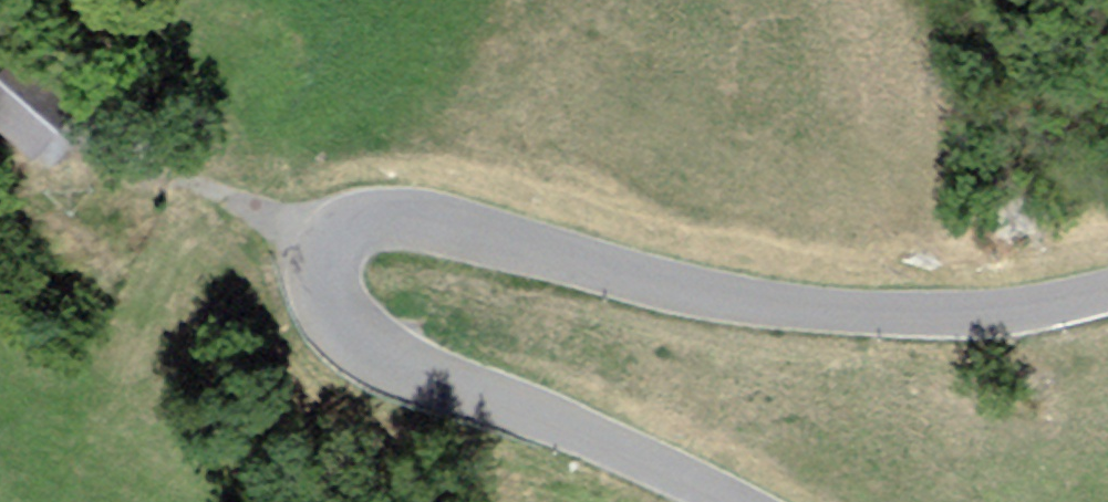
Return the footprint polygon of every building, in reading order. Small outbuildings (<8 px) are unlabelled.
[(6,63),(0,71),(0,119),(34,145),(64,107),(6,63)]
